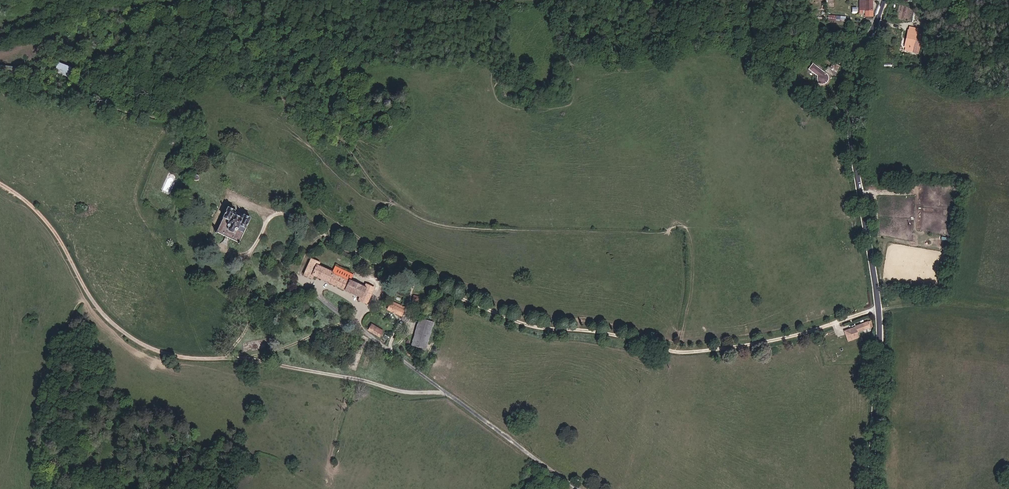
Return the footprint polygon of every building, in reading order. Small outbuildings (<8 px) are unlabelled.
[(872,0),(865,0),(865,1),(859,2),(859,12),(862,12),(863,15),(866,15),(873,15),(872,0)] [(907,7),(904,20),(909,21),(912,8),(907,7)] [(923,29),(918,28),(910,26),(909,30),(908,29),(906,38),(904,45),(903,48),(909,49),(913,50),(918,51),(919,45),(921,37),(923,29)] [(834,60),(832,62),(830,64),(828,63),(822,70),(811,63),(806,69),(818,77),(817,79),(817,81),(817,83),(818,85),(819,86),(821,87),(823,88),(825,88),(826,88),(828,87),(829,86),(830,84),(831,82),(831,80),(830,78),(829,77),(832,74),(837,75),(843,65),(842,65),(834,60)] [(56,72),(69,77),(73,68),(60,62),(56,72)] [(12,66),(0,65),(0,74),(12,75),(12,66)] [(252,220),(227,208),(216,232),(242,243),(252,220)] [(361,288),(345,280),(348,273),(329,265),(326,272),(314,266),(316,262),(309,259),(300,276),(310,280),(312,277),(313,278),(314,276),(341,288),(357,295),(354,302),(363,306),(372,288),(362,284),(361,288)] [(404,306),(391,300),(386,311),(399,316),(404,306)] [(435,324),(421,318),(408,346),(423,352),(435,324)] [(858,326),(861,333),(870,329),(874,327),(871,319),(867,320),(868,322),(858,326)] [(366,332),(379,337),(381,331),(368,326),(366,332)]
